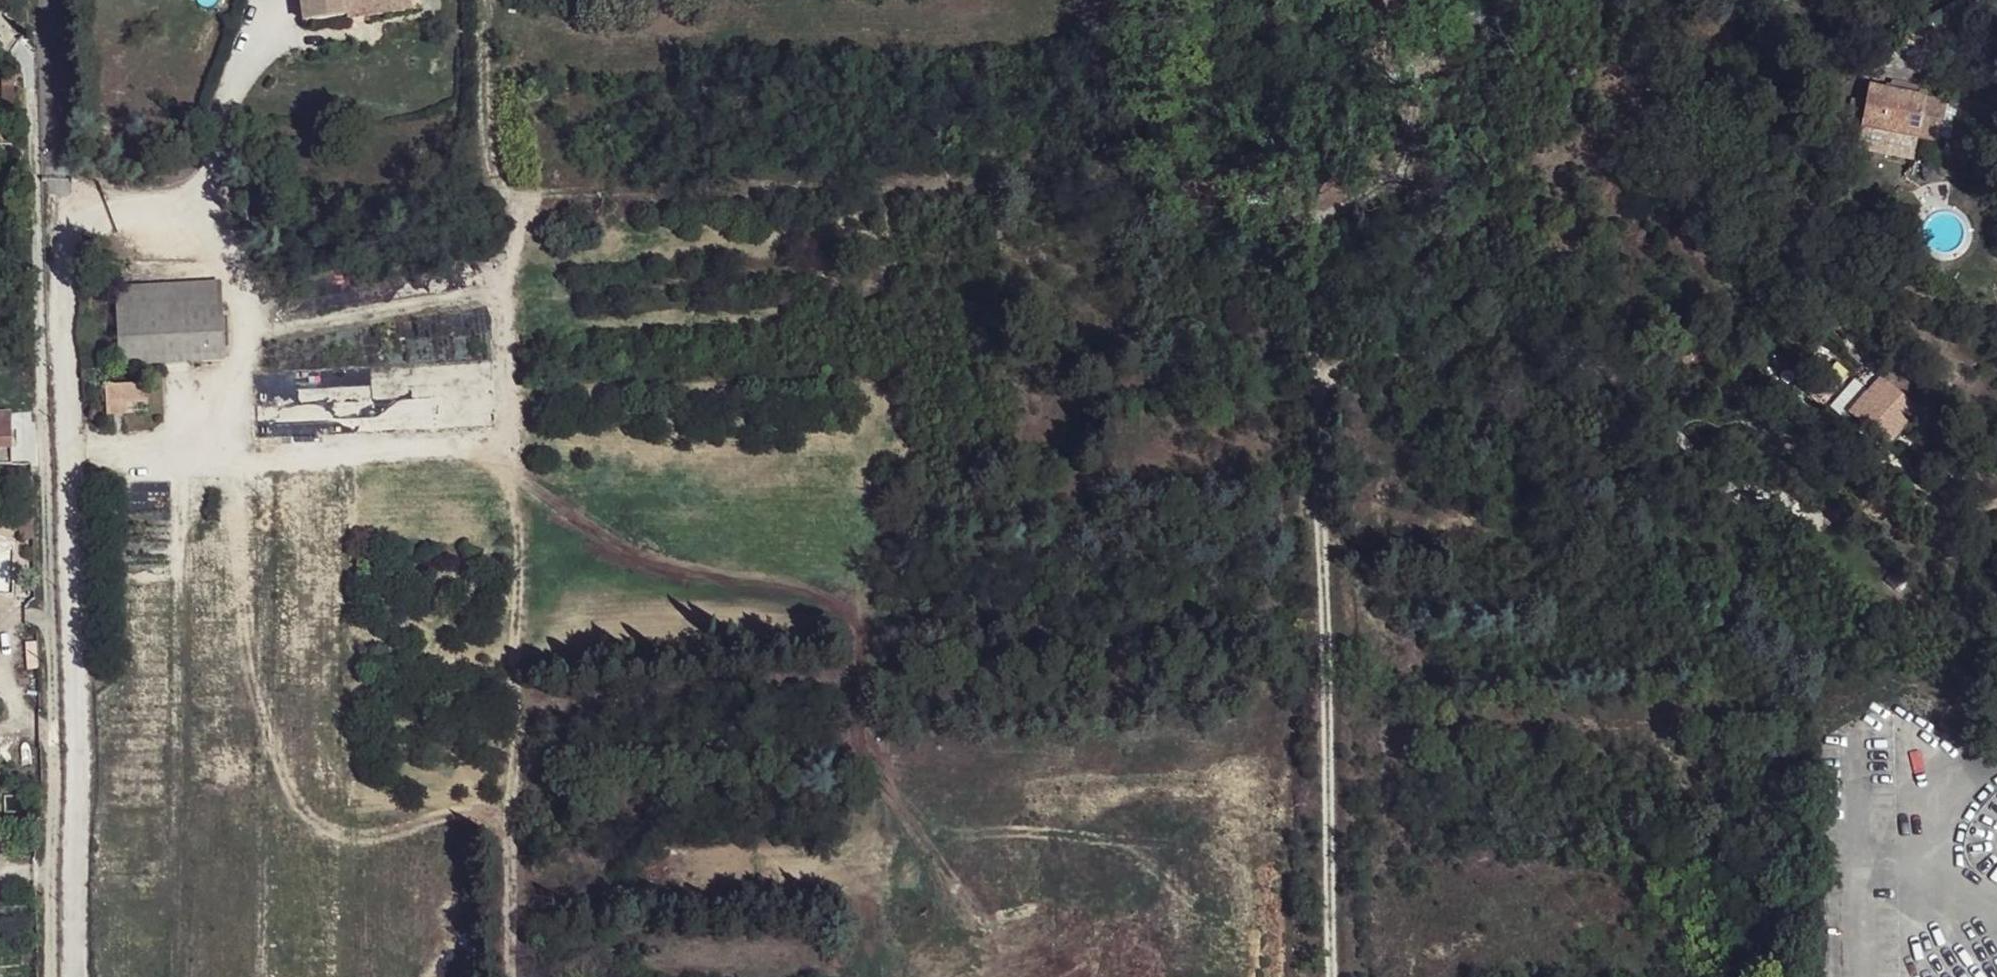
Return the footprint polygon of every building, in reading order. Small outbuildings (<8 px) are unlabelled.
[(304,23),(348,16),(350,16),(348,5),(381,0),(301,0),(304,23)] [(3,69),(3,85),(15,85),(15,69),(3,69)] [(15,85),(3,85),(2,106),(14,106),(15,85)] [(1874,88),(1868,131),(1919,142),(1924,121),(1950,125),(1953,103),(1874,88)] [(1924,121),(1919,142),(1945,147),(1950,125),(1924,121)] [(221,283),(151,287),(152,312),(222,308),(221,283)] [(115,289),(120,367),(225,362),(222,308),(152,312),(151,287),(115,289)] [(492,362),(252,373),(255,438),(496,427),(492,362)] [(1889,383),(1858,416),(1890,446),(1910,424),(1907,420),(1917,409),(1889,383)] [(105,387),(106,405),(127,404),(147,403),(146,385),(105,387)] [(127,404),(106,405),(107,416),(128,416),(127,404)] [(12,466),(11,414),(0,414),(0,466),(12,466)] [(33,523),(25,523),(26,541),(33,540),(33,523)]
